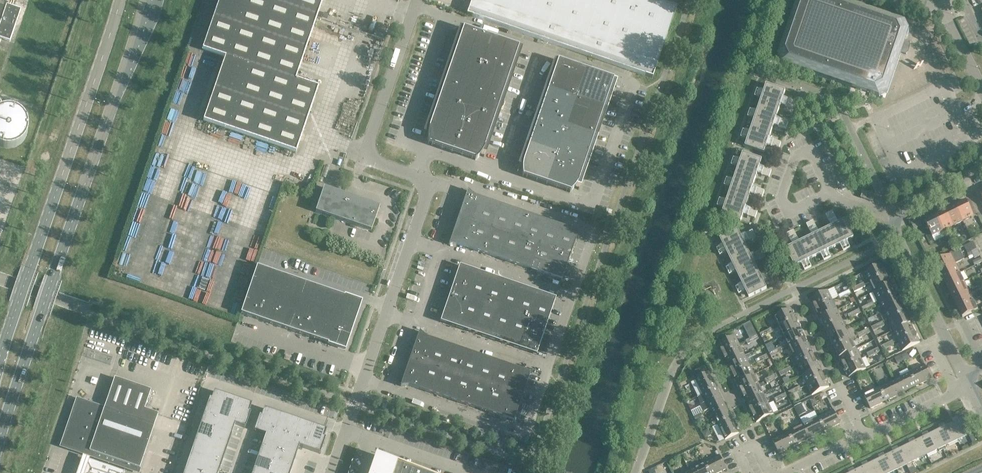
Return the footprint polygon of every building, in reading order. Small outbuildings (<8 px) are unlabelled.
[(202,50),(225,58),(295,80),(317,17),(267,0),(219,0),(202,50)] [(317,17),(323,0),(267,0),(317,17)] [(467,15),(637,73),(652,78),(657,65),(676,7),(655,0),(472,0),(467,15)] [(778,55),(782,63),(851,87),(879,97),(888,93),(901,53),(906,55),(906,53),(900,51),(904,41),(910,43),(910,42),(905,40),(909,29),(905,21),(844,0),(796,0),(778,55)] [(6,5),(0,22),(0,38),(9,41),(19,10),(6,5)] [(460,28),(451,55),(426,127),(430,128),(428,135),(427,135),(427,137),(427,139),(428,142),(428,144),(428,143),(475,159),(475,160),(477,159),(478,157),(480,155),(481,153),(483,147),(487,148),(521,49),(520,49),(519,51),(517,50),(519,47),(463,28),(462,31),(460,31),(461,28),(460,28)] [(225,58),(203,121),(265,142),(295,153),(318,88),(295,80),(225,58)] [(555,61),(545,88),(521,159),(524,161),(522,168),(522,167),(522,170),(522,172),(522,174),(523,176),(523,175),(570,192),(569,192),(570,192),(571,191),(573,189),(574,188),(575,187),(576,186),(575,186),(578,179),(581,180),(615,81),(614,81),(614,83),(612,83),(613,79),(558,60),(556,64),(555,63),(556,61),(555,61)] [(764,91),(757,89),(754,96),(761,98),(759,105),(778,112),(785,91),(766,84),(764,91)] [(778,112),(759,105),(757,112),(750,109),(747,116),(754,119),(752,125),(771,132),(778,112)] [(0,147),(2,148),(4,148),(7,149),(9,149),(11,148),(13,148),(15,147),(17,146),(19,145),(20,144),(22,143),(23,141),(25,139),(26,138),(27,136),(27,134),(28,131),(28,129),(28,127),(28,125),(27,122),(27,120),(26,119),(25,117),(23,115),(22,113),(20,112),(18,111),(17,110),(15,109),(13,108),(10,108),(8,108),(6,108),(4,108),(2,109),(0,109),(0,147)] [(771,132),(752,125),(750,132),(743,130),(740,137),(747,139),(745,146),(764,153),(771,132)] [(740,160),(733,158),(731,165),(738,167),(736,174),(755,180),(762,159),(743,153),(740,160)] [(755,180),(736,174),(733,180),(726,178),(724,185),(731,188),(729,194),(748,201),(755,180)] [(379,207),(324,188),(315,212),(371,231),(379,207)] [(467,190),(466,194),(462,206),(458,219),(454,230),(450,241),(448,245),(457,244),(562,280),(578,232),(474,196),(467,190)] [(875,195),(863,191),(861,198),(873,202),(875,195)] [(748,201),(729,194),(726,201),(719,198),(717,206),(724,208),(722,215),(741,222),(748,201)] [(957,201),(954,203),(963,221),(974,216),(966,201),(959,205),(957,201)] [(963,221),(954,203),(951,204),(953,208),(945,211),(953,226),(963,221)] [(953,226),(945,211),(938,215),(937,211),(934,213),(943,231),(953,226)] [(943,231),(934,213),(931,214),(932,218),(925,221),(932,236),(943,231)] [(854,238),(845,220),(825,229),(834,247),(840,244),(843,251),(850,248),(847,241),(854,238)] [(738,229),(720,238),(723,245),(716,248),(720,255),(726,252),(730,258),(748,249),(738,229)] [(834,247),(825,229),(806,239),(814,257),(821,254),(824,260),(831,257),(828,250),(834,247)] [(814,257),(806,239),(786,248),(795,267),(801,263),(805,270),(811,267),(808,260),(814,257)] [(935,262),(940,271),(955,264),(965,259),(960,248),(950,253),(950,255),(935,262)] [(757,269),(748,249),(730,258),(733,265),(726,268),(729,275),(736,271),(739,278),(757,269)] [(886,274),(881,264),(864,272),(869,283),(886,274)] [(960,273),(955,264),(940,271),(944,280),(960,273)] [(555,298),(459,265),(440,322),(536,355),(555,298)] [(272,271),(257,266),(249,290),(264,295),(272,271)] [(767,288),(757,269),(739,278),(742,284),(735,287),(739,294),(745,291),(749,297),(767,288)] [(286,276),(272,271),(264,295),(278,300),(286,276)] [(964,282),(960,273),(944,280),(949,290),(964,282)] [(891,284),(886,274),(869,283),(874,292),(891,284)] [(301,281),(286,276),(278,300),(293,305),(301,281)] [(315,286),(301,281),(293,305),(307,310),(315,286)] [(969,291),(964,282),(949,290),(953,299),(969,291)] [(896,293),(891,284),(874,292),(879,302),(896,293)] [(330,291),(315,286),(307,310),(322,315),(330,291)] [(264,295),(249,290),(241,313),(256,319),(264,295)] [(832,300),(827,290),(810,299),(815,309),(832,300)] [(361,302),(330,291),(322,315),(336,320),(353,325),(361,302)] [(973,300),(969,291),(953,299),(958,308),(973,300)] [(901,303),(896,293),(879,302),(883,312),(901,303)] [(278,300),(264,295),(256,319),(270,324),(278,300)] [(293,305),(278,300),(270,324),(285,329),(293,305)] [(837,310),(832,300),(815,309),(820,319),(837,310)] [(978,310),(973,300),(958,308),(962,317),(978,310)] [(905,313),(901,303),(883,312),(888,321),(905,313)] [(307,310),(293,305),(285,329),(299,334),(307,310)] [(796,319),(791,308),(774,317),(778,327),(796,319)] [(322,315),(307,310),(299,334),(314,339),(322,315)] [(842,320),(837,310),(820,319),(825,328),(842,320)] [(910,323),(905,313),(888,321),(893,331),(910,323)] [(336,320),(322,315),(314,339),(328,343),(336,320)] [(800,328),(796,319),(778,327),(783,337),(800,328)] [(353,325),(336,320),(328,343),(345,349),(353,325)] [(847,330),(842,320),(825,328),(830,338),(847,330)] [(915,332),(910,323),(893,331),(898,341),(915,332)] [(805,338),(800,328),(783,337),(788,346),(805,338)] [(851,339),(847,330),(830,338),(834,348),(851,339)] [(419,331),(418,334),(401,383),(400,386),(409,385),(514,421),(530,373),(426,337),(419,331)] [(920,342),(915,332),(898,341),(903,351),(920,342)] [(740,346),(735,336),(718,344),(723,354),(740,346)] [(810,348),(805,338),(788,346),(793,356),(810,348)] [(856,349),(851,339),(834,348),(839,357),(856,349)] [(745,356),(740,346),(723,354),(728,364),(745,356)] [(815,357),(810,348),(793,356),(798,366),(815,357)] [(861,359),(856,349),(839,357),(844,367),(861,359)] [(900,355),(895,358),(897,364),(903,361),(900,355)] [(750,365),(745,356),(728,364),(732,374),(750,365)] [(819,367),(815,357),(798,366),(802,375),(819,367)] [(866,369),(861,359),(844,367),(849,377),(866,369)] [(754,375),(750,365),(732,374),(737,383),(754,375)] [(932,379),(925,365),(909,373),(916,386),(932,379)] [(824,377),(819,367),(802,375),(807,385),(824,377)] [(695,379),(703,394),(716,388),(709,372),(695,379)] [(916,386),(909,373),(894,380),(901,394),(916,386)] [(759,385),(754,375),(737,383),(742,393),(759,385)] [(829,387),(824,377),(807,385),(812,395),(829,387)] [(104,409),(77,400),(62,446),(88,455),(88,456),(90,452),(123,463),(121,467),(132,470),(138,472),(139,469),(158,414),(144,409),(150,390),(114,378),(104,409)] [(901,394),(894,380),(879,388),(886,401),(901,394)] [(764,394),(759,385),(742,393),(747,403),(764,394)] [(724,403),(716,388),(703,394),(710,409),(724,403)] [(886,401),(879,388),(864,395),(870,409),(886,401)] [(219,471),(220,468),(230,437),(231,435),(231,434),(235,424),(245,427),(250,412),(249,411),(250,409),(250,408),(251,404),(214,391),(212,396),(211,399),(210,398),(205,411),(204,414),(193,446),(192,449),(185,471),(184,471),(184,472),(218,472),(219,471)] [(769,404),(764,394),(747,403),(751,412),(769,404)] [(731,418),(724,403),(710,409),(718,424),(731,418)] [(774,414),(769,404),(751,412),(756,422),(774,414)] [(801,404),(795,407),(800,415),(806,412),(801,404)] [(295,458),(296,455),(299,446),(320,453),(325,438),(324,437),(325,434),(326,429),(303,422),(303,421),(301,420),(300,421),(290,417),(287,416),(264,408),(262,413),(261,416),(260,415),(254,430),(266,434),(262,445),(261,448),(252,472),(290,472),(295,458)] [(840,424),(833,410),(818,418),(824,431),(840,424)] [(973,432),(965,416),(949,424),(957,440),(973,432)] [(739,433),(731,418),(718,424),(725,440),(739,433)] [(824,431),(818,418),(803,425),(809,439),(824,431)] [(957,440),(949,424),(934,431),(942,447),(957,440)] [(809,439),(803,425),(788,432),(794,446),(809,439)] [(942,447),(934,431),(919,439),(927,455),(942,447)] [(794,446),(788,432),(772,440),(779,454),(794,446)] [(927,455),(919,439),(904,446),(912,462),(927,455)] [(912,462),(904,446),(889,454),(897,470),(909,464),(912,462)] [(889,454),(874,461),(879,472),(890,472),(897,470),(889,454)] [(381,457),(375,455),(369,472),(429,472),(381,457)] [(720,456),(704,463),(709,472),(719,472),(726,469),(720,456)] [(85,459),(80,472),(124,472),(85,459)] [(874,461),(865,465),(858,468),(861,472),(879,472),(874,461)] [(704,463),(689,471),(690,472),(709,472),(704,463)]
